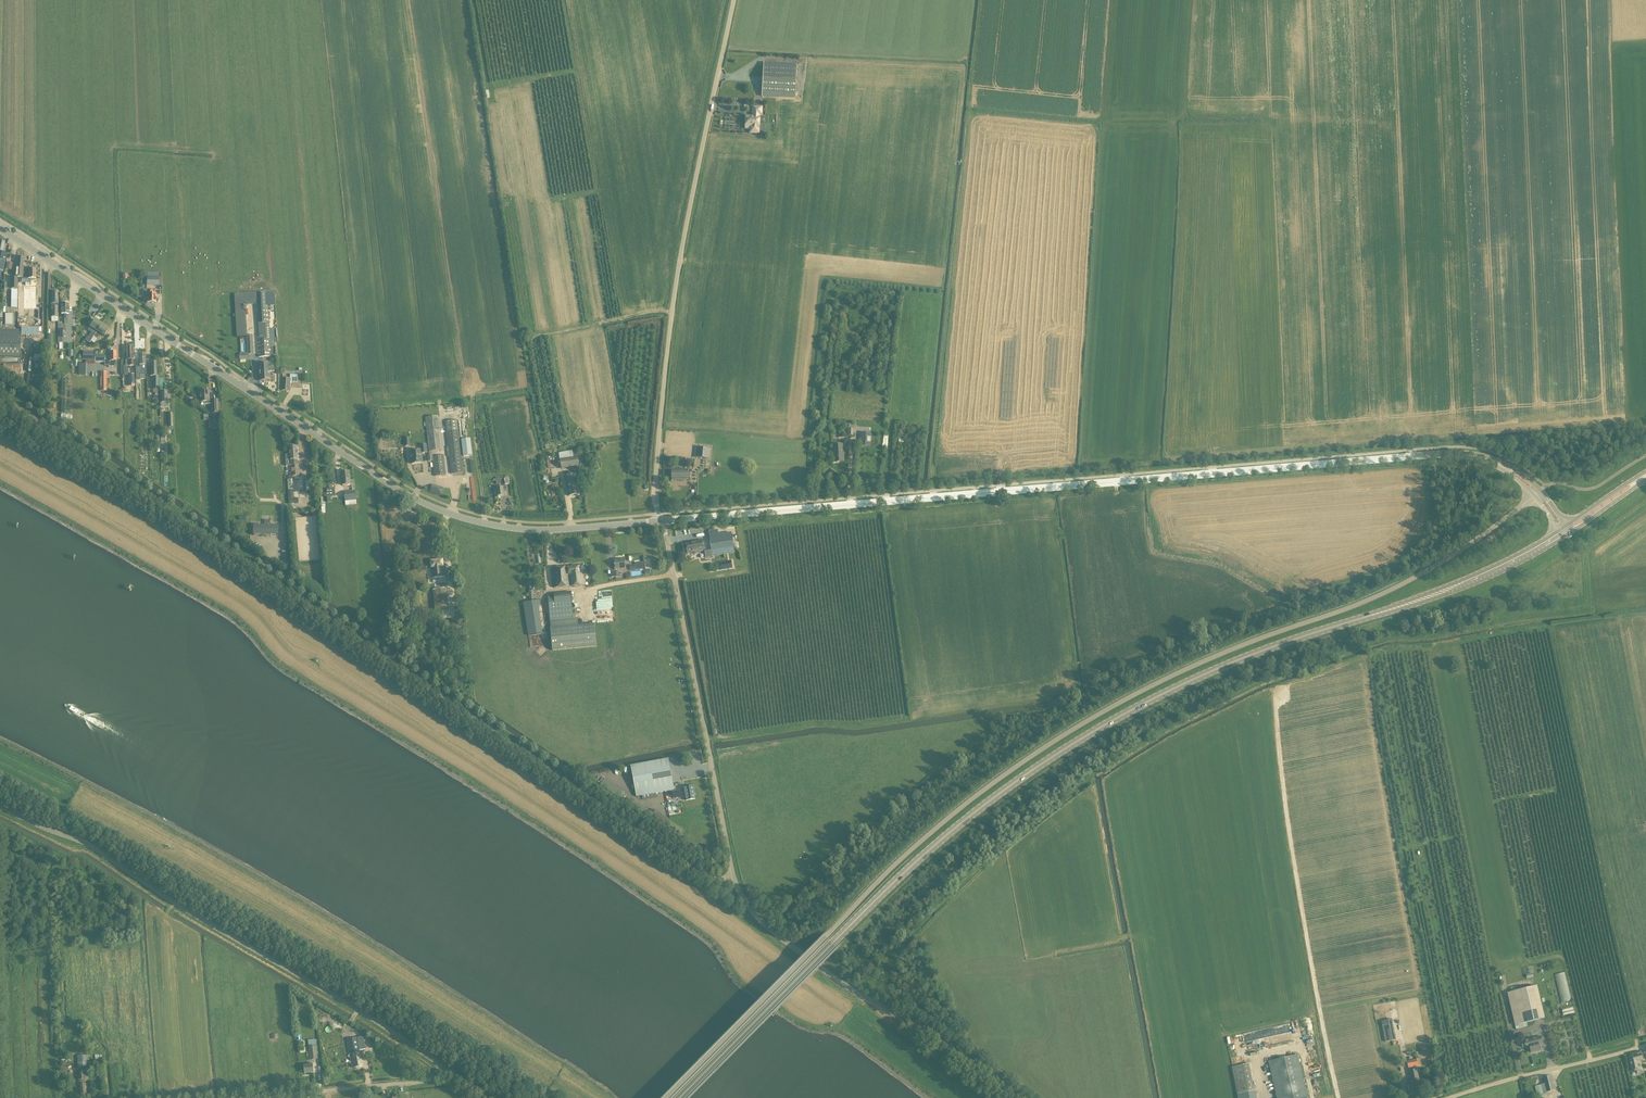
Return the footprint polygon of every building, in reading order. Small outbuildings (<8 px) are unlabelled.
[(795,98),(796,65),(764,64),(762,96),(795,98)] [(759,117),(759,115),(761,115),(762,108),(753,107),(752,114),(753,114),(753,117),(746,117),(746,122),(745,123),(745,125),(745,126),(745,128),(750,128),(750,133),(758,133),(759,117)] [(16,256),(15,276),(18,276),(22,277),(24,258),(24,256),(22,256),(21,256),(20,256),(19,255),(18,256),(16,256)] [(23,316),(23,311),(36,311),(36,282),(35,282),(35,279),(36,270),(28,269),(28,278),(27,278),(21,278),(18,278),(18,283),(18,287),(19,287),(19,315),(23,316)] [(159,286),(159,276),(147,276),(147,285),(148,285),(147,290),(143,290),(143,298),(147,298),(147,302),(155,303),(155,293),(154,293),(154,289),(152,289),(152,285),(159,286)] [(248,335),(246,304),(258,303),(257,294),(237,295),(240,336),(247,336),(248,354),(253,354),(252,335),(248,335)] [(264,340),(257,340),(258,357),(271,356),(270,340),(269,334),(267,301),(258,302),(260,324),(263,324),(264,334),(264,340)] [(68,314),(68,303),(67,303),(67,302),(62,302),(62,304),(61,304),(61,314),(61,318),(58,318),(58,343),(62,343),(62,338),(62,331),(65,331),(65,324),(67,324),(67,314),(68,314)] [(87,337),(85,340),(90,343),(91,340),(94,337),(102,324),(95,319),(88,330),(91,332),(88,338),(87,337)] [(104,336),(109,328),(102,324),(94,337),(97,339),(99,336),(101,334),(104,336)] [(0,330),(0,358),(20,358),(21,331),(0,330)] [(83,351),(82,359),(93,360),(93,351),(83,351)] [(104,356),(104,362),(104,366),(108,366),(108,367),(116,367),(116,352),(109,352),(109,356),(104,356)] [(95,362),(104,362),(104,356),(104,354),(95,354),(95,362)] [(150,376),(152,376),(152,389),(155,389),(155,396),(158,396),(158,376),(156,376),(156,362),(150,362),(150,376)] [(22,374),(22,375),(23,375),(23,367),(22,367),(22,364),(3,363),(2,374),(22,374)] [(270,372),(274,371),(274,364),(269,364),(269,363),(259,364),(260,381),(270,381),(270,372)] [(297,383),(298,375),(290,374),(290,379),(282,378),(281,391),(289,391),(290,382),(297,383)] [(204,405),(212,404),(211,401),(210,401),(209,391),(200,391),(201,402),(204,402),(204,405)] [(442,450),(438,416),(425,418),(429,451),(442,450)] [(457,419),(445,421),(448,447),(447,447),(448,456),(449,456),(451,474),(463,473),(457,419)] [(860,433),(859,446),(870,447),(871,433),(860,433)] [(463,456),(472,455),(470,438),(462,440),(463,456)] [(838,445),(838,443),(833,443),(833,445),(832,445),(833,463),(844,462),(842,445),(838,445)] [(423,463),(422,454),(427,453),(426,444),(420,445),(420,450),(410,451),(411,464),(423,463)] [(290,476),(290,479),(299,479),(299,476),(300,476),(299,465),(298,465),(298,459),(297,446),(289,447),(289,454),(285,454),(285,461),(291,460),(292,465),(289,466),(290,476)] [(711,448),(695,447),(694,458),(710,459),(711,448)] [(572,451),(558,453),(562,469),(579,466),(577,458),(576,450),(572,451)] [(432,456),(432,455),(432,452),(428,452),(428,456),(427,456),(428,461),(432,461),(434,476),(446,475),(444,455),(432,456)] [(689,480),(688,470),(671,470),(671,480),(689,480)] [(341,472),(342,485),(351,485),(349,472),(341,472)] [(579,494),(575,474),(565,476),(569,496),(579,494)] [(355,490),(354,484),(352,484),(352,490),(344,491),(345,501),(345,506),(356,504),(356,500),(355,490)] [(432,484),(429,492),(441,496),(443,488),(432,484)] [(506,487),(505,486),(502,486),(502,487),(497,488),(497,496),(504,496),(503,492),(507,491),(506,487)] [(334,488),(326,489),(327,497),(335,496),(334,488)] [(293,490),(287,491),(288,504),(299,503),(298,498),(294,498),(293,490)] [(238,524),(246,525),(246,521),(247,521),(247,516),(239,516),(235,516),(235,524),(238,524)] [(278,525),(253,526),(254,536),(278,536),(278,525)] [(709,541),(711,550),(704,551),(705,558),(726,554),(725,550),(734,548),(731,532),(718,534),(718,530),(708,531),(709,541)] [(695,553),(704,551),(702,540),(685,543),(687,553),(694,552),(695,553)] [(620,569),(620,568),(625,568),(624,559),(618,560),(618,559),(614,559),(615,569),(620,569)] [(431,568),(432,568),(433,578),(444,577),(443,567),(442,560),(431,561),(431,568)] [(718,564),(719,570),(730,567),(729,560),(722,561),(717,562),(718,564)] [(552,569),(554,588),(585,585),(584,575),(584,566),(552,569)] [(448,609),(446,588),(433,590),(435,610),(448,609)] [(600,602),(600,607),(608,606),(608,602),(612,601),(611,590),(595,592),(596,603),(600,602)] [(596,647),(594,624),(578,625),(577,619),(573,620),(571,591),(554,593),(554,596),(547,597),(548,603),(550,623),(551,628),(550,628),(552,651),(596,647)] [(528,636),(545,633),(540,600),(523,602),(528,636)] [(641,796),(642,800),(657,797),(656,793),(674,790),(671,775),(674,775),(673,769),(672,769),(670,769),(668,758),(630,765),(636,797),(641,796)] [(680,789),(680,790),(672,792),(673,798),(685,796),(686,800),(695,799),(694,791),(695,791),(694,786),(681,788),(681,789),(680,789)] [(670,821),(655,810),(650,817),(665,828),(670,821)] [(1572,1000),(1566,972),(1556,974),(1562,1002),(1572,1000)] [(1515,1025),(1545,1018),(1537,986),(1507,993),(1514,1026),(1515,1025)] [(1563,1015),(1574,1013),(1573,1006),(1562,1009),(1563,1015)] [(1385,1042),(1396,1040),(1393,1024),(1382,1026),(1385,1042)] [(1242,1033),(1245,1050),(1259,1048),(1258,1045),(1262,1045),(1261,1039),(1269,1038),(1267,1029),(1242,1033)] [(360,1051),(366,1049),(364,1036),(346,1039),(349,1054),(351,1064),(353,1064),(354,1068),(362,1066),(360,1052),(360,1051)] [(1543,1044),(1541,1036),(1537,1037),(1524,1040),(1524,1041),(1521,1042),(1522,1047),(1525,1047),(1526,1049),(1530,1048),(1531,1053),(1540,1050),(1539,1044),(1542,1043),(1542,1044),(1543,1044)] [(316,1039),(308,1040),(308,1046),(310,1060),(318,1059),(316,1046),(316,1039)] [(1377,1065),(1386,1063),(1382,1047),(1373,1049),(1377,1065)] [(1644,1073),(1641,1063),(1639,1063),(1638,1061),(1642,1060),(1641,1054),(1633,1056),(1636,1070),(1637,1070),(1638,1074),(1644,1073)] [(87,1067),(87,1063),(89,1063),(88,1055),(76,1056),(77,1067),(87,1067)] [(1269,1061),(1278,1097),(1305,1097),(1306,1097),(1296,1055),(1269,1061)] [(1418,1067),(1416,1059),(1407,1061),(1408,1068),(1418,1067)] [(312,1065),(312,1062),(308,1063),(308,1065),(304,1065),(305,1073),(313,1072),(313,1064),(312,1065)] [(1232,1068),(1234,1078),(1234,1080),(1237,1095),(1254,1091),(1251,1074),(1249,1064),(1232,1068)] [(68,1075),(68,1066),(60,1067),(60,1076),(68,1075)] [(1411,1082),(1407,1083),(1409,1095),(1417,1094),(1415,1081),(1419,1081),(1417,1069),(1409,1071),(1411,1082)] [(86,1086),(85,1084),(88,1083),(87,1076),(87,1071),(77,1072),(77,1075),(78,1084),(79,1094),(86,1094),(86,1093),(89,1093),(88,1086),(86,1086)] [(1544,1095),(1543,1093),(1555,1090),(1551,1075),(1542,1078),(1543,1084),(1541,1084),(1541,1085),(1535,1086),(1537,1096),(1544,1095)]
